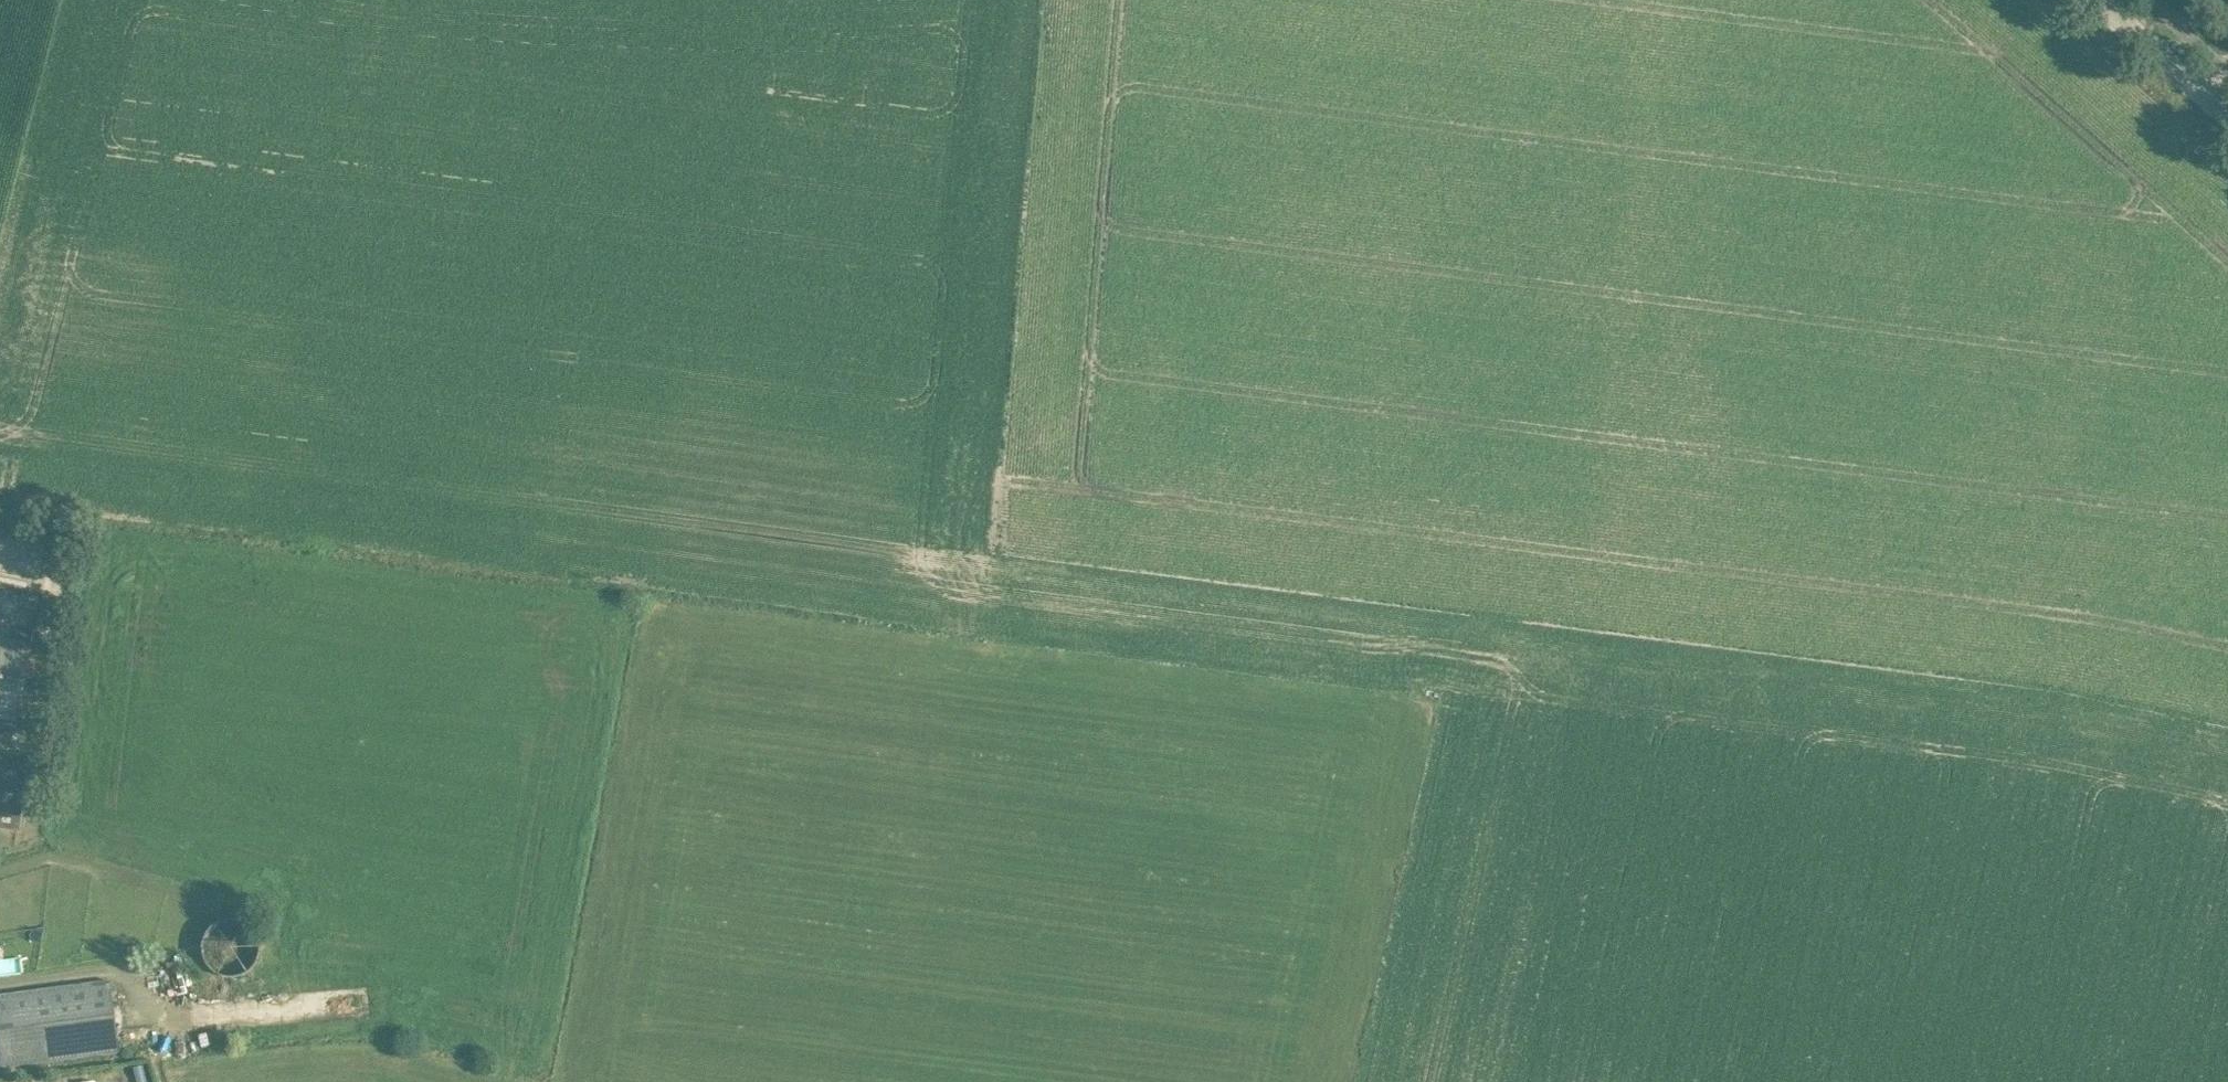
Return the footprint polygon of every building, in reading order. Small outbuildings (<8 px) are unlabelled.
[(16,730),(34,638),(0,631),(0,727),(16,730)] [(20,833),(28,764),(0,761),(0,830),(20,833)] [(11,953),(12,939),(0,938),(0,953),(11,953)] [(2,1068),(117,1052),(108,980),(0,994),(0,1055),(2,1068)]
